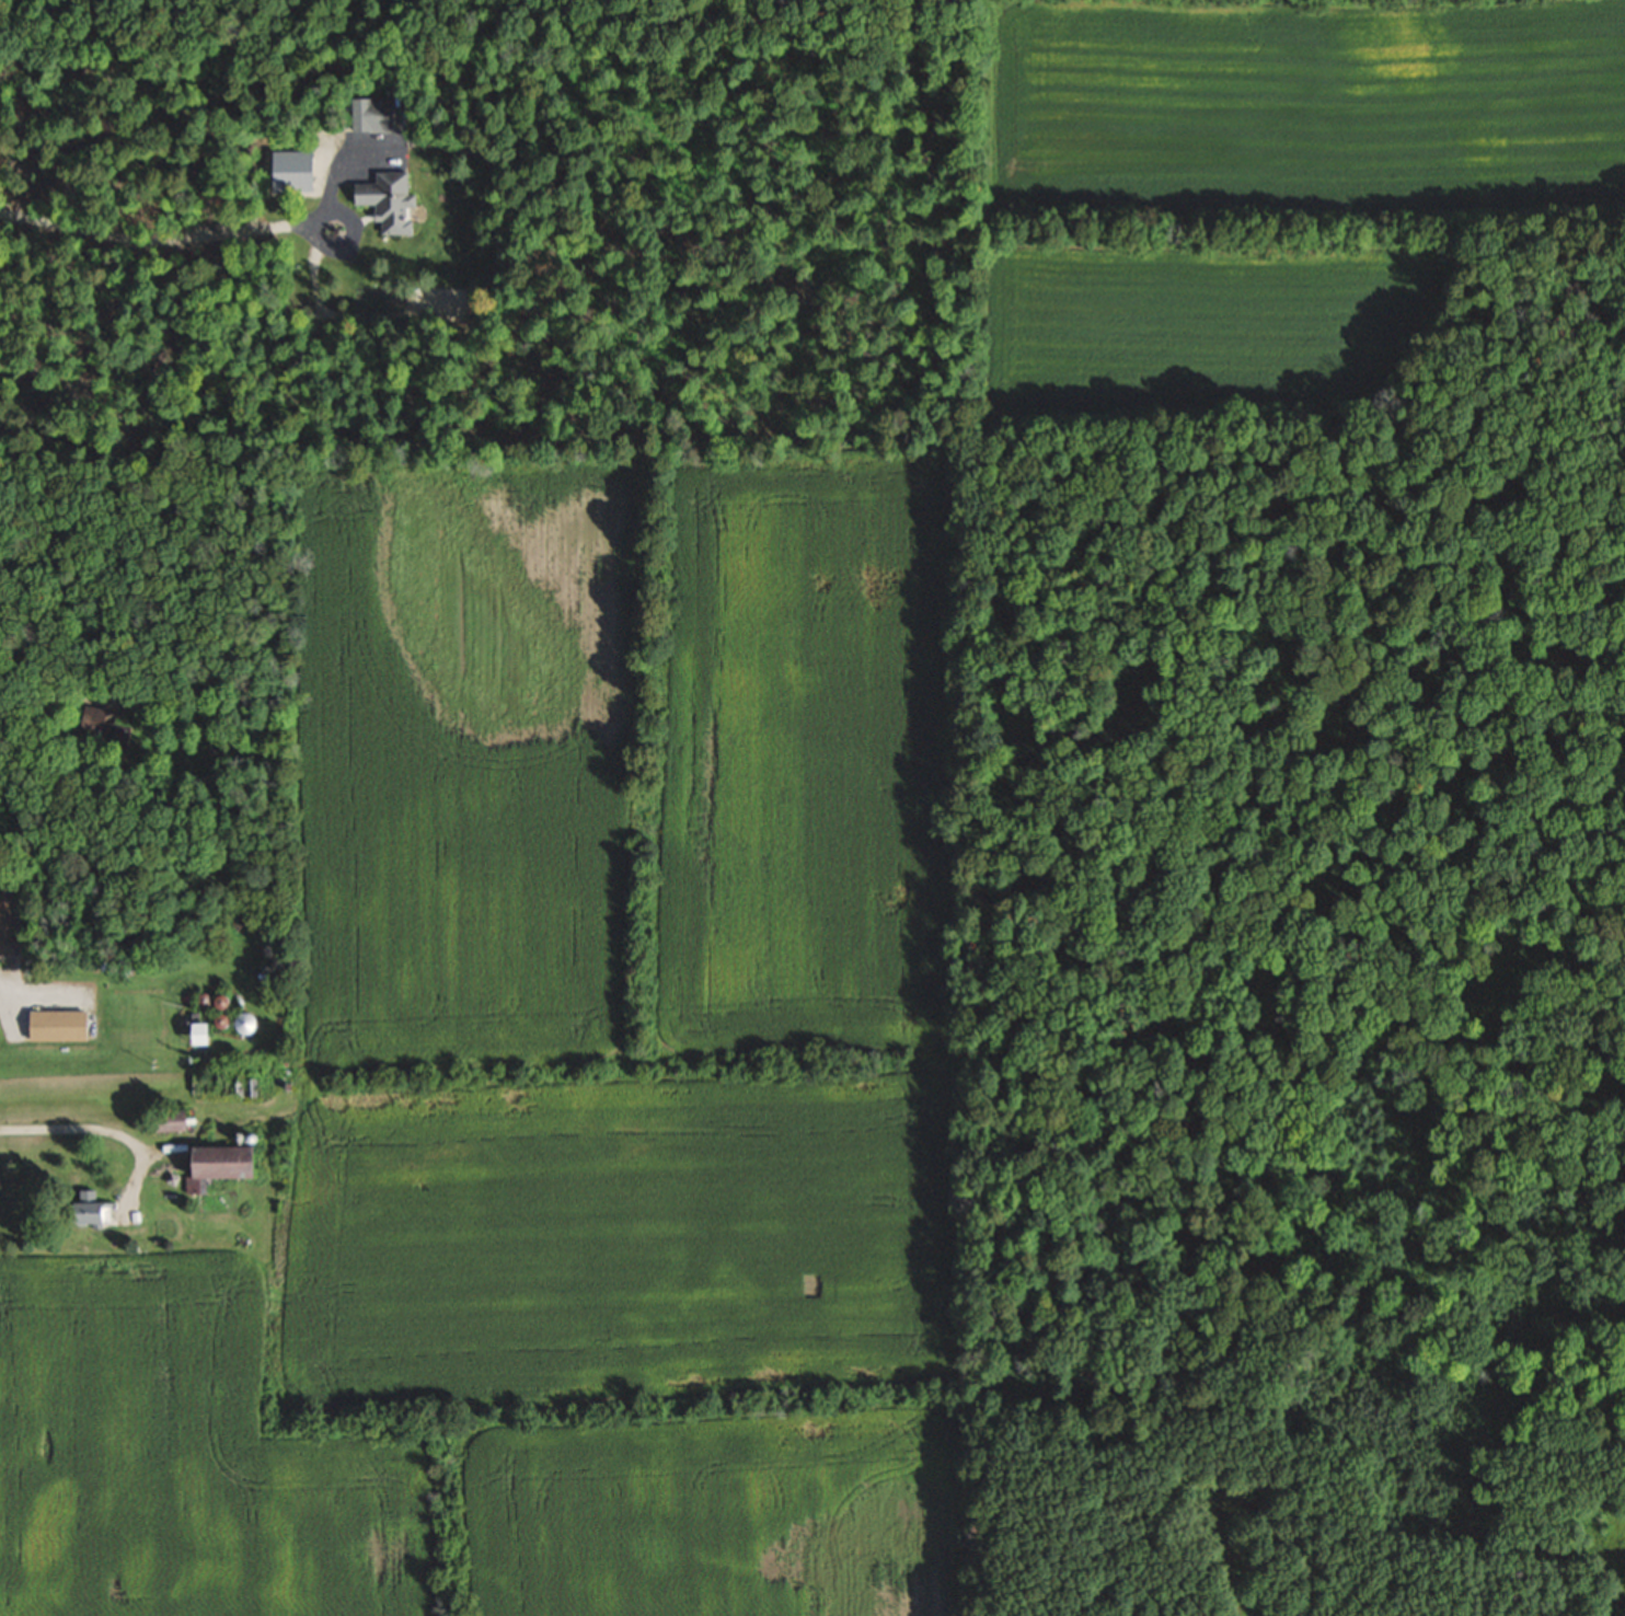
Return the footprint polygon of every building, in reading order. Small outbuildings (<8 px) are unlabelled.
[(348,98),(348,132),(391,132),(391,98),(348,98)] [(351,184),(351,205),(372,205),(372,223),(377,223),(377,234),(410,235),(411,221),(404,221),(405,207),(414,207),(414,195),(406,195),(406,173),(374,172),(374,184),(351,184)] [(123,746),(127,727),(103,723),(106,709),(82,705),(76,738),(123,746)] [(248,1014),(231,1014),(231,1034),(248,1034),(248,1014)] [(202,1045),(202,1024),(185,1024),(185,1046),(202,1045)] [(153,1113),(153,1130),(181,1130),(181,1113),(153,1113)] [(245,1181),(245,1149),(183,1148),(183,1180),(245,1181)] [(93,1190),(75,1190),(76,1203),(60,1203),(61,1225),(110,1225),(110,1203),(93,1203),(93,1190)]
